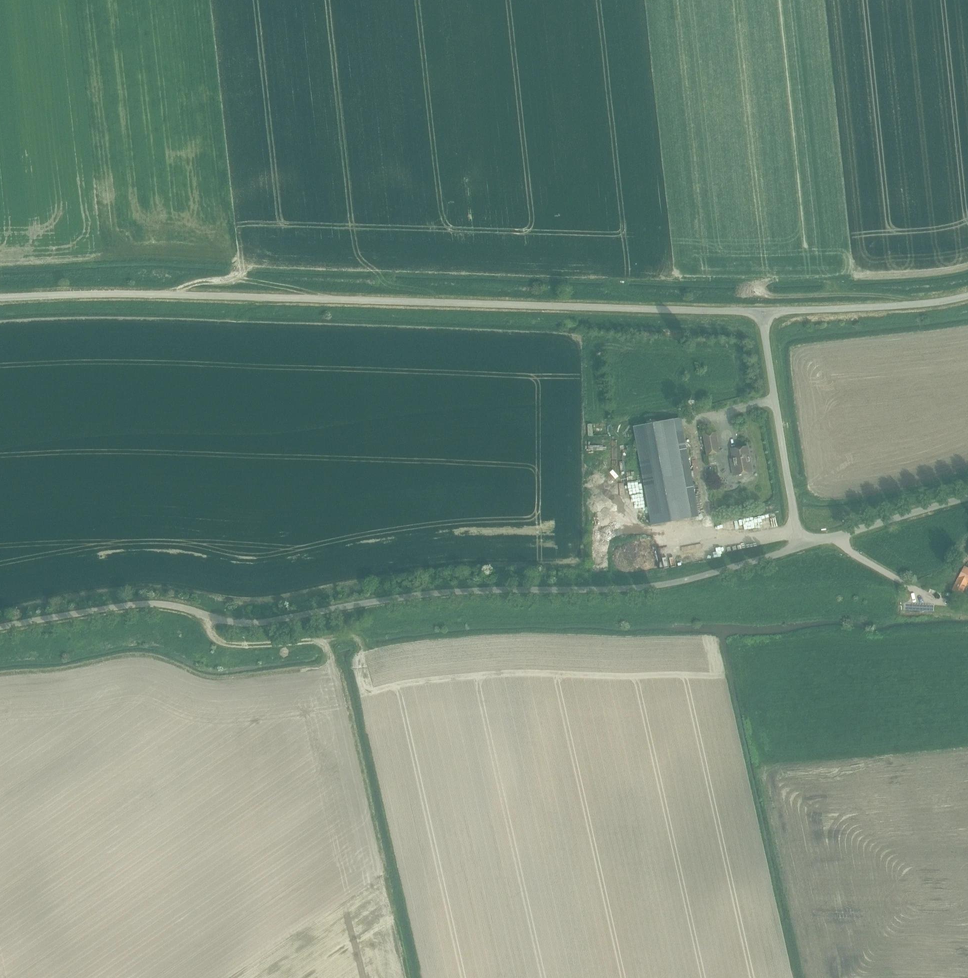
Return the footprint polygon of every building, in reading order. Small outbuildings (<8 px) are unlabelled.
[(652,525),(692,518),(674,419),(634,426),(652,525)] [(715,432),(705,434),(708,453),(719,451),(715,432)] [(752,472),(748,446),(732,449),(736,475),(752,472)] [(693,486),(705,484),(699,453),(693,455),(694,460),(688,461),(693,486)] [(754,510),(736,515),(738,522),(756,517),(754,510)] [(760,523),(751,524),(753,535),(761,533),(760,523)] [(959,578),(952,590),(961,595),(967,583),(967,568),(965,567),(959,578)]
